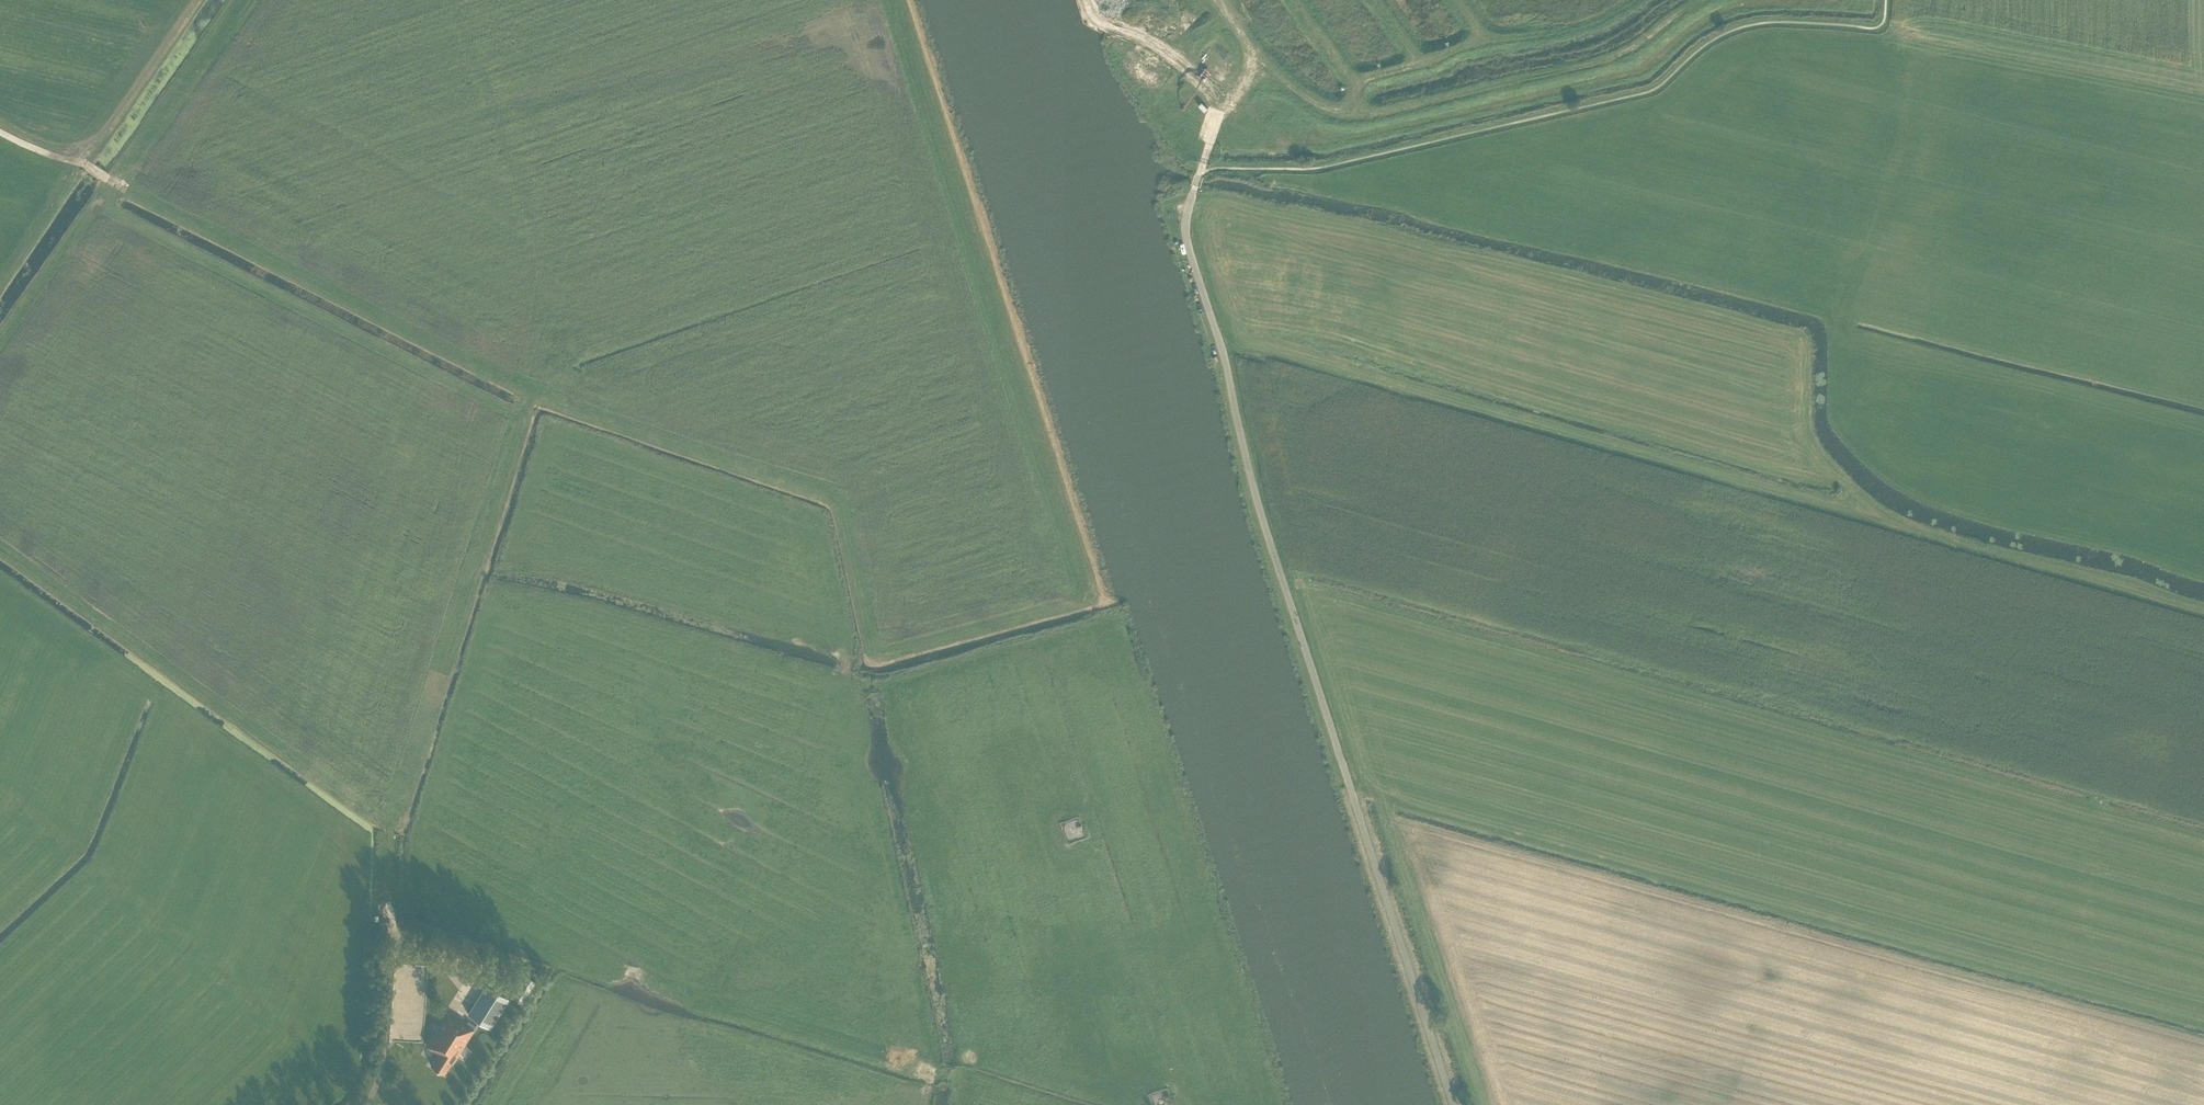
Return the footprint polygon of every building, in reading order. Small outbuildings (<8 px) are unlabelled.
[(1144,71),(1153,78),(1156,74),(1148,67),(1144,71)] [(483,980),(468,972),(462,983),(477,991),(483,980)] [(507,999),(485,985),(467,1014),(489,1028),(507,999)] [(444,1074),(474,1029),(456,1017),(456,1018),(448,1013),(427,1044),(438,1051),(429,1064),(444,1074)]
